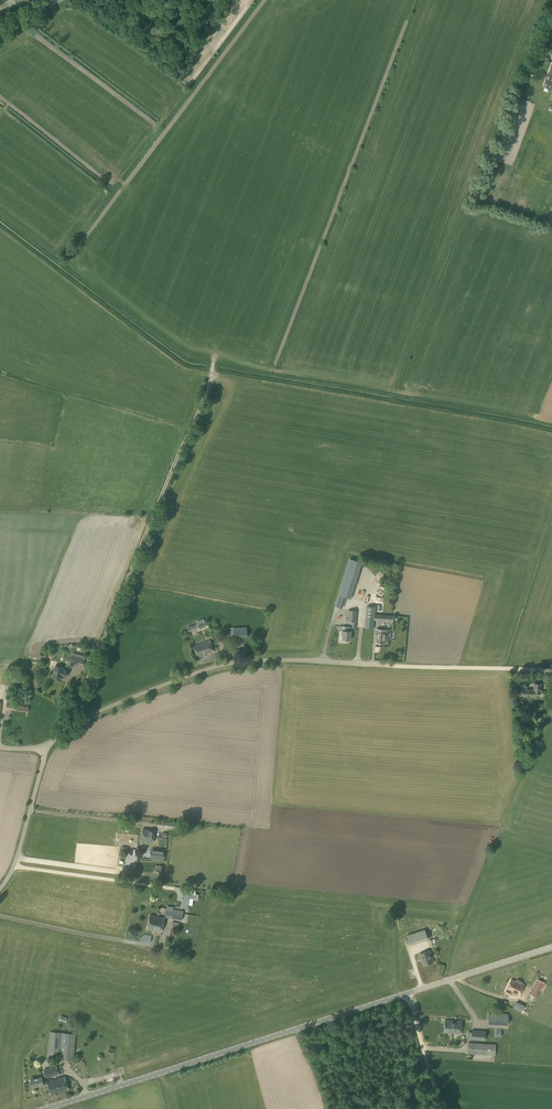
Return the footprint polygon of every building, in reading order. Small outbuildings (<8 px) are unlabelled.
[(551,85),(551,63),(543,87),(550,90),(551,85)] [(347,595),(352,596),(357,576),(351,575),(347,589),(341,588),(337,605),(344,607),(347,595)] [(380,585),(377,595),(384,598),(387,587),(380,585)] [(373,629),(375,607),(367,606),(365,628),(373,629)] [(356,628),(357,611),(348,610),(347,621),(352,621),(351,627),(356,628)] [(199,629),(206,627),(203,619),(196,621),(199,629)] [(189,634),(199,630),(196,624),(187,628),(189,634)] [(231,638),(248,637),(247,627),(230,628),(231,638)] [(349,640),(350,627),(342,627),(342,631),(341,635),(343,635),(342,640),(349,640)] [(385,645),(386,631),(376,630),(376,634),(377,634),(376,644),(385,645)] [(333,639),(325,642),(327,648),(335,645),(333,639)] [(197,658),(204,655),(213,652),(209,641),(193,646),(197,658)] [(226,659),(245,656),(244,649),(225,652),(226,659)] [(83,665),(85,659),(81,658),(72,655),(70,662),(83,665)] [(66,677),(68,670),(64,669),(64,668),(55,666),(52,678),(61,680),(62,676),(66,677)] [(540,690),(541,684),(534,683),(534,690),(521,689),(521,696),(533,697),(535,694),(544,694),(545,691),(540,690)] [(28,712),(29,706),(7,703),(6,709),(28,712)] [(154,830),(143,829),(141,843),(146,843),(147,842),(148,842),(153,842),(154,830)] [(150,858),(163,860),(164,850),(151,849),(150,858)] [(197,899),(198,894),(184,892),(182,907),(187,908),(189,897),(197,899)] [(182,920),(183,911),(166,908),(165,917),(182,920)] [(161,932),(164,918),(150,915),(147,929),(161,932)] [(425,929),(414,933),(417,943),(428,939),(425,929)] [(412,952),(431,946),(429,940),(411,946),(412,952)] [(429,950),(419,953),(423,966),(434,962),(429,950)] [(522,971),(520,975),(527,979),(529,975),(522,971)] [(515,981),(511,979),(504,993),(509,995),(511,992),(519,996),(524,984),(522,983),(522,982),(516,979),(515,981)] [(535,997),(543,982),(537,979),(529,994),(535,997)] [(508,1025),(509,1015),(488,1013),(487,1023),(508,1025)] [(453,1024),(453,1021),(444,1020),(444,1033),(452,1033),(452,1024),(453,1024)] [(485,1040),(486,1031),(471,1030),(471,1040),(485,1040)] [(74,1059),(76,1034),(49,1032),(47,1058),(74,1059)] [(495,1055),(496,1044),(468,1042),(467,1054),(495,1055)] [(45,1078),(59,1074),(56,1066),(43,1069),(45,1078)] [(40,1089),(48,1086),(47,1081),(43,1082),(41,1077),(30,1080),(32,1087),(39,1085),(40,1089)] [(64,1077),(47,1081),(48,1086),(50,1094),(67,1089),(64,1077)]
